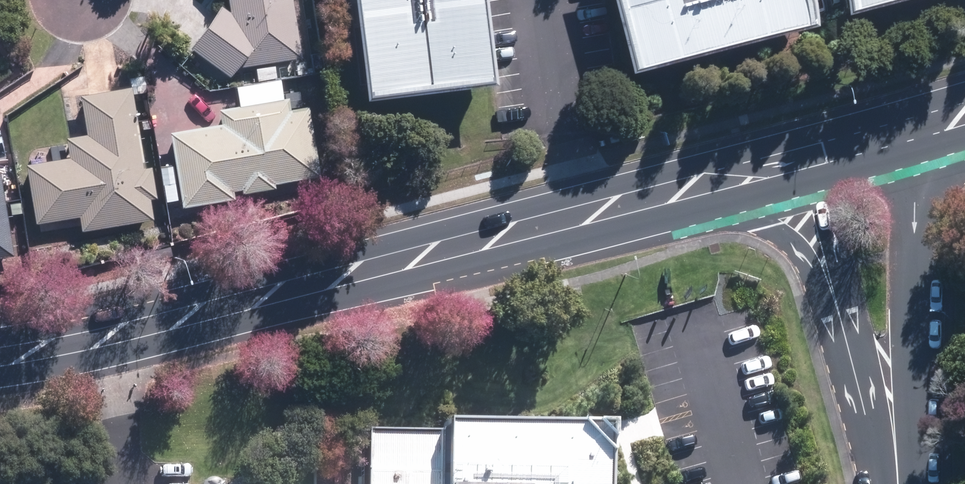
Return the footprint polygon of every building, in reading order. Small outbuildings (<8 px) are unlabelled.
[(292,0),(228,0),(230,12),(219,5),(190,48),(230,75),(237,65),(254,63),(256,81),(279,77),(276,59),(301,55),(292,0)] [(370,98),(499,85),(491,0),(360,0),(370,98)] [(639,81),(808,30),(799,0),(615,0),(639,81)] [(838,24),(916,0),(830,0),(838,24)] [(141,165),(129,94),(144,92),(142,77),(127,79),(128,85),(78,94),(85,133),(63,136),(66,154),(23,161),(33,223),(78,216),(80,229),(153,217),(149,195),(156,194),(151,164),(141,165)] [(318,173),(299,77),(252,86),(255,98),(208,107),(211,122),(169,130),(175,163),(159,166),(162,183),(176,181),(181,208),(234,197),(232,188),(240,186),(242,195),(274,188),(273,182),(318,173)] [(606,473),(573,435),(360,430),(360,483),(606,483),(606,473)]
